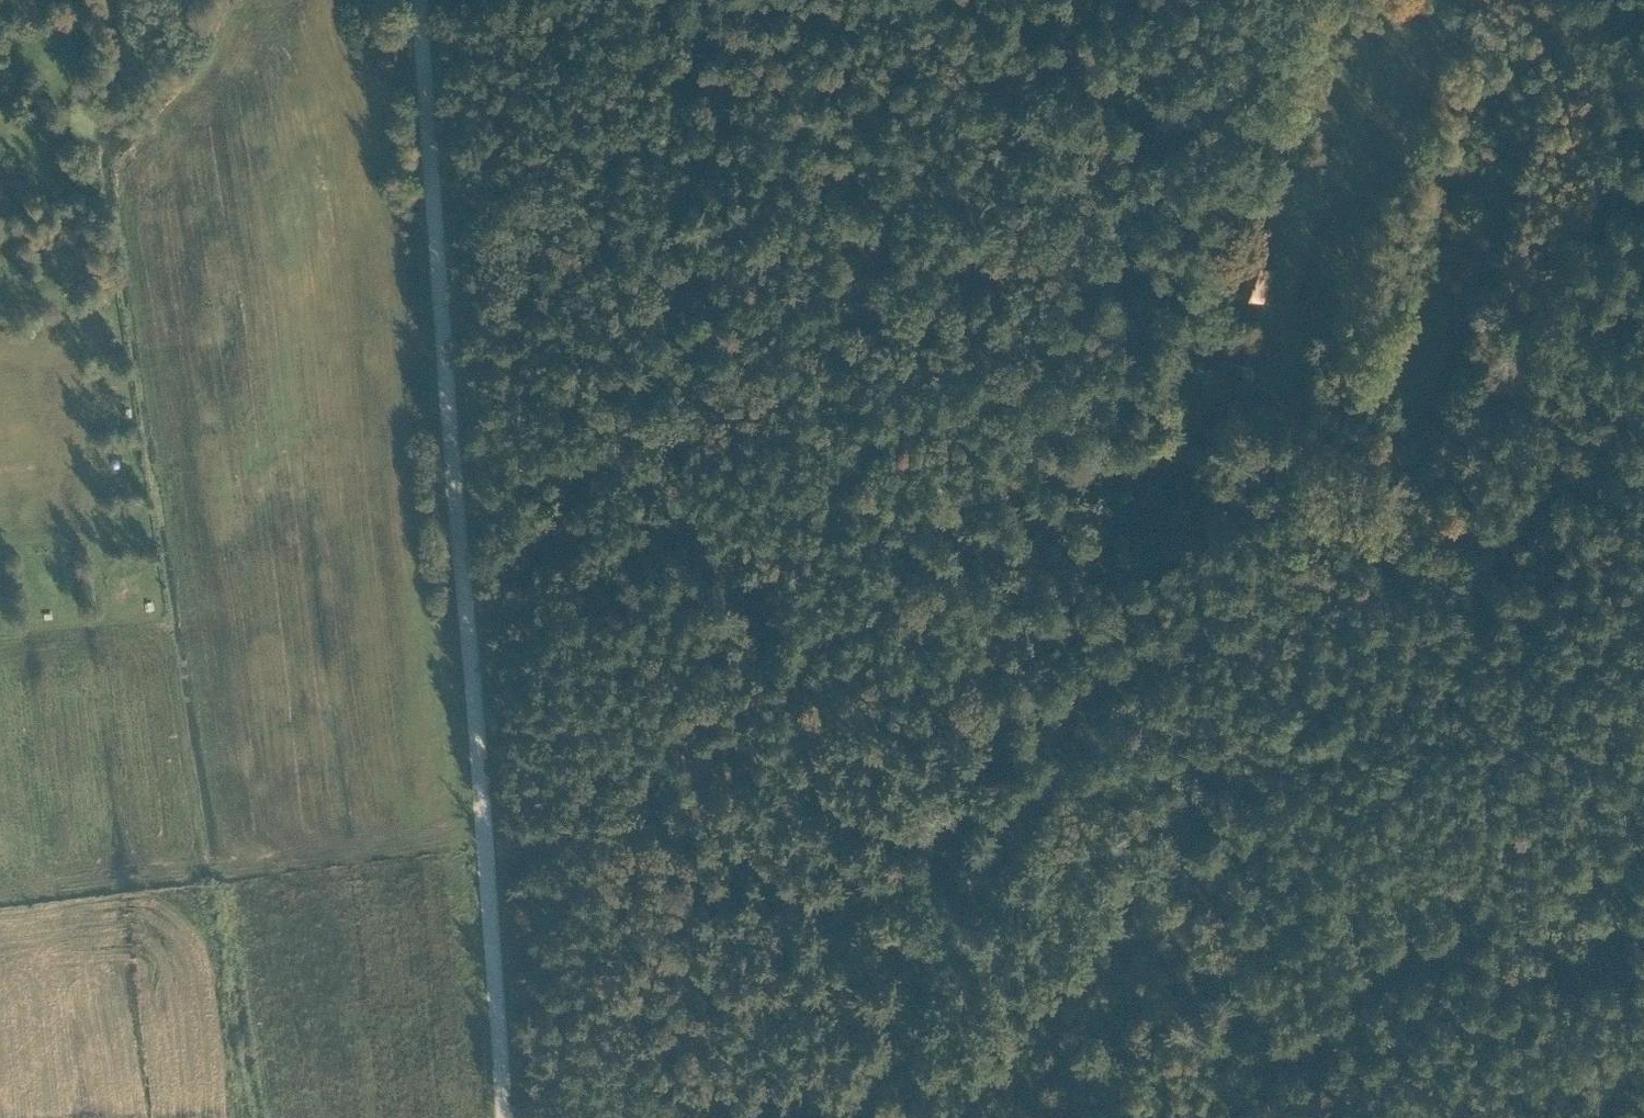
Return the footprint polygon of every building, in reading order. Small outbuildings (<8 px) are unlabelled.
[(1264,300),(1277,266),(1248,256),(1234,289),(1264,300)]
